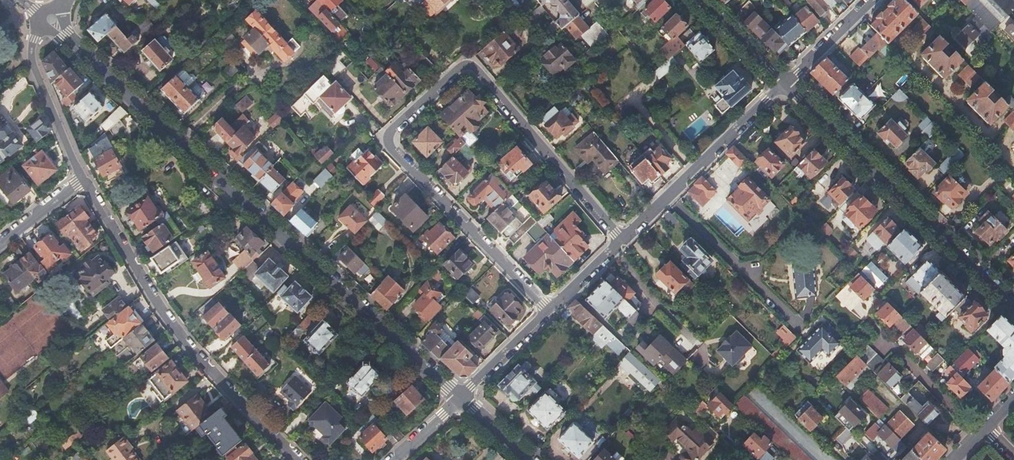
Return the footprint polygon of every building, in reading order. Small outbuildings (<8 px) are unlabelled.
[(158,9),(162,6),(156,0),(155,0),(152,3),(158,9)] [(342,25),(340,24),(318,0),(310,8),(334,32),(342,25)] [(340,24),(349,16),(339,6),(344,1),(343,0),(319,0),(318,0),(340,24)] [(423,4),(422,5),(432,16),(438,10),(439,11),(450,0),(427,0),(423,4)] [(555,5),(553,6),(557,12),(559,10),(562,14),(562,17),(556,23),(560,27),(562,30),(566,26),(578,16),(579,15),(567,0),(537,0),(541,5),(542,6),(548,1),(551,2),(555,5)] [(596,0),(579,0),(587,8),(595,2),(596,0)] [(642,12),(641,11),(640,12),(645,18),(649,15),(655,22),(670,8),(663,0),(654,0),(650,4),(642,12)] [(787,8),(792,4),(788,0),(780,0),(787,8)] [(820,16),(830,7),(824,0),(806,0),(820,16)] [(871,26),(878,33),(886,42),(888,44),(919,14),(905,0),(898,0),(871,26)] [(987,28),(991,32),(999,25),(1008,17),(1013,12),(1013,2),(1012,0),(960,0),(977,18),(987,28)] [(541,5),(531,14),(536,19),(546,10),(542,6),(541,5)] [(795,17),(807,31),(818,21),(807,7),(795,17)] [(746,22),(757,34),(767,25),(761,19),(762,19),(754,10),(749,15),(751,17),(746,22)] [(287,44),(257,12),(248,20),(256,30),(246,39),(260,53),(269,44),(282,58),(297,45),(292,39),(287,44)] [(107,14),(89,30),(100,42),(108,34),(117,26),(118,25),(107,14)] [(677,14),(659,31),(664,37),(667,33),(673,39),(661,51),(669,59),(672,56),(685,45),(679,39),(678,37),(688,26),(677,14)] [(411,15),(399,26),(410,38),(416,33),(411,26),(417,21),(411,15)] [(793,15),(775,31),(788,46),(789,47),(807,31),(795,17),(793,15)] [(578,16),(566,26),(577,38),(581,35),(592,47),(593,46),(608,34),(597,21),(589,28),(578,16)] [(135,28),(136,28),(139,32),(146,39),(158,29),(147,17),(135,28)] [(1009,17),(1000,25),(1004,30),(1013,22),(1009,17)] [(977,18),(970,25),(980,36),(984,40),(991,32),(987,28),(977,18)] [(924,19),(914,29),(920,35),(930,25),(924,19)] [(555,21),(544,31),(549,37),(560,27),(556,23),(555,21)] [(375,30),(399,55),(410,44),(400,32),(394,38),(378,22),(372,27),(375,30)] [(1005,30),(1013,40),(1013,22),(1005,30)] [(757,34),(779,55),(788,46),(775,31),(773,30),(773,31),(767,25),(757,34)] [(930,25),(920,35),(926,40),(935,31),(930,25)] [(969,25),(956,37),(967,49),(980,36),(970,25),(969,25)] [(108,34),(126,53),(140,40),(135,35),(139,32),(136,28),(127,36),(117,26),(108,34)] [(315,31),(323,40),(328,35),(320,26),(315,31)] [(679,39),(685,45),(700,62),(714,50),(708,43),(709,42),(701,32),(697,36),(690,29),(679,39)] [(228,30),(218,39),(226,48),(236,39),(228,30)] [(483,50),(497,66),(500,66),(519,50),(504,32),(483,50)] [(878,33),(861,49),(870,58),(886,42),(878,33)] [(323,40),(320,42),(333,57),(342,50),(329,35),(328,35),(323,40)] [(940,36),(923,53),(923,57),(942,77),(947,77),(964,60),(956,52),(949,58),(942,51),(949,45),(940,36)] [(174,59),(157,40),(144,52),(161,70),(174,59)] [(552,44),(544,51),(546,54),(555,47),(552,44)] [(546,54),(542,58),(543,60),(543,61),(553,74),(555,73),(556,74),(563,68),(564,68),(574,60),(562,45),(560,45),(556,48),(555,47),(546,54)] [(592,47),(583,54),(590,62),(599,54),(593,46),(592,47)] [(849,58),(860,69),(869,60),(858,49),(849,58)] [(333,57),(345,70),(353,62),(342,50),(333,57)] [(422,51),(416,56),(430,72),(436,67),(422,51)] [(43,62),(51,85),(54,82),(68,68),(55,52),(43,62)] [(369,56),(364,61),(372,69),(376,64),(369,56)] [(669,59),(654,72),(660,79),(678,63),(672,56),(669,59)] [(328,61),(340,74),(345,70),(333,57),(328,61)] [(827,57),(811,72),(834,94),(835,93),(849,80),(850,79),(827,57)] [(325,66),(336,78),(340,74),(328,61),(324,65),(325,66)] [(234,64),(224,73),(229,79),(240,70),(234,64)] [(389,75),(406,93),(421,80),(408,66),(402,71),(397,66),(389,75)] [(969,66),(960,75),(966,81),(975,72),(969,66)] [(54,82),(66,96),(62,100),(67,105),(77,96),(73,92),(83,83),(70,67),(68,68),(54,82)] [(374,89),(391,107),(406,93),(389,75),(382,68),(377,72),(384,79),(374,89)] [(723,114),(753,88),(744,79),(742,80),(733,70),(718,83),(715,86),(724,97),(715,105),(723,114)] [(180,73),(162,90),(173,101),(189,87),(195,81),(195,79),(194,77),(191,77),(186,72),(180,73)] [(975,72),(966,81),(971,86),(980,77),(975,72)] [(336,82),(334,85),(324,75),(304,94),(313,104),(317,100),(321,97),(334,112),(336,114),(337,114),(338,115),(339,115),(340,115),(341,115),(342,114),(343,114),(343,113),(344,113),(344,112),(345,112),(345,111),(345,110),(345,109),(345,108),(345,107),(345,106),(344,106),(344,105),(351,98),(336,82)] [(849,80),(835,93),(840,98),(853,84),(849,80)] [(967,102),(988,124),(991,124),(1009,106),(1001,98),(995,104),(988,98),(994,91),(991,88),(986,82),(968,100),(967,102)] [(853,84),(840,98),(839,98),(850,109),(865,94),(854,83),(853,84)] [(874,101),(884,92),(878,84),(867,93),(874,101)] [(189,87),(173,101),(185,113),(201,98),(192,90),(189,87)] [(901,90),(892,99),(894,101),(897,102),(899,103),(901,103),(904,103),(907,101),(908,100),(910,99),(903,92),(901,90)] [(81,100),(74,108),(87,122),(104,105),(91,91),(81,100)] [(451,114),(444,120),(459,136),(467,144),(469,147),(478,139),(471,131),(479,124),(477,121),(487,112),(469,91),(447,110),(451,114)] [(270,98),(279,109),(285,104),(275,93),(270,98)] [(865,94),(850,109),(861,119),(876,105),(865,94)] [(331,115),(334,112),(321,97),(317,100),(331,115)] [(300,98),(291,103),(295,111),(305,107),(300,98)] [(243,99),(236,105),(243,112),(249,106),(243,99)] [(120,106),(101,124),(107,131),(111,128),(120,119),(127,113),(120,106)] [(542,118),(548,125),(546,127),(545,128),(549,133),(551,133),(553,131),(559,138),(566,132),(568,134),(575,128),(574,127),(579,123),(572,115),(572,116),(568,119),(562,112),(558,114),(554,108),(542,118)] [(562,112),(568,119),(572,116),(565,109),(562,112)] [(447,110),(441,116),(444,120),(451,114),(447,110)] [(880,110),(875,115),(880,119),(884,115),(880,110)] [(279,113),(269,122),(274,128),(284,120),(279,113)] [(1005,122),(1011,127),(1013,125),(1013,113),(1005,122)] [(246,115),(233,128),(237,133),(244,126),(250,120),(246,115)] [(213,126),(228,142),(237,133),(233,128),(223,117),(213,126)] [(43,118),(29,129),(38,141),(47,134),(46,131),(50,127),(47,119),(43,118)] [(120,119),(111,128),(117,134),(128,128),(120,119)] [(891,120),(878,133),(885,139),(886,138),(895,146),(897,147),(907,136),(903,131),(906,128),(900,122),(897,125),(891,120)] [(934,123),(924,133),(930,139),(940,129),(937,126),(934,123)] [(2,130),(8,138),(13,134),(7,126),(2,130)] [(237,133),(228,142),(235,149),(234,150),(238,154),(255,138),(255,137),(260,132),(254,126),(250,131),(244,126),(237,133)] [(22,145),(13,134),(8,138),(2,130),(0,127),(0,162),(22,145)] [(790,127),(776,141),(791,157),(805,143),(790,127)] [(428,128),(413,142),(427,156),(442,142),(428,128)] [(576,148),(588,163),(593,159),(605,173),(619,161),(594,132),(576,148)] [(89,150),(107,182),(124,173),(112,152),(115,150),(104,133),(90,146),(91,148),(89,150)] [(459,136),(448,147),(455,155),(460,150),(467,144),(459,136)] [(926,151),(933,144),(926,138),(920,145),(926,151)] [(260,140),(239,162),(243,166),(245,165),(255,175),(254,176),(258,181),(260,179),(261,180),(274,167),(275,165),(265,155),(269,151),(268,148),(260,140)] [(460,150),(470,161),(476,155),(469,147),(467,144),(460,150)] [(651,148),(642,155),(645,159),(660,176),(668,168),(665,165),(672,159),(661,146),(654,151),(651,148)] [(327,147),(318,155),(317,153),(315,155),(318,159),(322,163),(333,153),(327,147)] [(518,147),(503,160),(518,177),(532,164),(518,147)] [(727,153),(740,166),(746,160),(734,147),(727,153)] [(629,148),(623,154),(628,161),(635,155),(629,148)] [(367,149),(347,169),(363,185),(383,165),(367,149)] [(752,165),(767,181),(783,165),(768,149),(752,165)] [(906,162),(912,168),(911,170),(918,177),(927,168),(928,170),(934,164),(920,149),(906,162)] [(959,149),(939,168),(945,175),(965,155),(959,149)] [(813,150),(797,165),(810,178),(826,163),(813,150)] [(42,152),(24,166),(39,184),(56,170),(42,152)] [(642,183),(648,178),(652,182),(653,182),(655,183),(659,179),(659,177),(659,176),(660,176),(645,159),(642,155),(628,167),(632,172),(632,173),(633,172),(642,183)] [(453,157),(440,169),(448,177),(447,179),(452,183),(453,182),(454,183),(459,178),(461,180),(471,169),(472,167),(469,164),(466,165),(463,167),(453,157)] [(484,163),(480,165),(486,172),(489,169),(484,163)] [(274,167),(261,180),(263,182),(274,192),(286,179),(274,167)] [(14,203),(31,190),(13,168),(0,178),(0,184),(14,203)] [(327,169),(317,179),(324,186),(326,184),(330,181),(334,177),(327,169)] [(334,177),(330,181),(334,184),(342,176),(338,172),(334,177)] [(485,181),(476,189),(475,191),(470,197),(470,200),(474,204),(477,203),(486,195),(498,208),(513,194),(494,174),(487,181),(485,181)] [(689,192),(701,203),(714,190),(702,178),(695,184),(696,185),(689,192)] [(842,178),(829,191),(840,202),(841,201),(844,204),(854,194),(852,191),(853,189),(842,178)] [(748,220),(768,200),(748,179),(739,187),(740,188),(728,200),(748,220)] [(547,182),(531,196),(545,212),(561,198),(547,182)] [(961,197),(945,182),(934,193),(941,199),(943,198),(953,208),(960,201),(958,200),(961,197)] [(324,186),(318,193),(322,197),(330,188),(326,184),(324,186)] [(379,190),(369,200),(374,206),(385,195),(379,190)] [(272,204),(284,216),(295,205),(282,193),(272,204)] [(498,208),(488,218),(507,238),(509,237),(515,244),(527,233),(538,221),(532,215),(523,223),(510,209),(519,200),(513,194),(498,208)] [(844,204),(840,208),(845,214),(857,225),(860,228),(876,211),(862,197),(859,199),(854,194),(844,204)] [(392,210),(413,230),(427,216),(406,196),(392,210)] [(141,229),(163,214),(159,207),(156,209),(148,198),(128,211),(141,229)] [(356,234),(368,221),(369,220),(352,205),(339,218),(356,234)] [(69,215),(83,232),(91,227),(90,225),(91,223),(88,220),(89,218),(80,207),(69,215)] [(303,208),(290,221),(306,235),(314,228),(318,223),(303,208)] [(369,220),(368,221),(379,232),(389,222),(377,211),(369,220)] [(662,217),(680,234),(686,228),(668,211),(662,217)] [(549,212),(538,221),(544,228),(555,218),(549,212)] [(984,225),(978,232),(990,244),(994,240),(997,237),(999,239),(1007,231),(1003,227),(993,217),(988,212),(980,221),(984,225)] [(556,241),(574,260),(589,245),(578,233),(581,230),(576,225),(581,220),(574,213),(555,231),(561,237),(556,241)] [(843,220),(851,228),(854,227),(857,225),(845,214),(843,216),(843,220)] [(52,225),(61,236),(64,233),(67,236),(68,235),(71,239),(72,238),(74,240),(83,232),(69,215),(57,224),(55,221),(52,225)] [(887,217),(867,238),(867,240),(875,249),(878,249),(884,243),(898,229),(894,226),(895,225),(887,217)] [(539,245),(526,257),(541,272),(546,268),(551,268),(558,275),(574,260),(556,241),(544,228),(538,221),(527,233),(539,245)] [(825,229),(820,234),(825,238),(832,231),(832,228),(826,222),(822,226),(825,229)] [(422,237),(437,253),(454,237),(440,223),(430,232),(428,231),(422,237)] [(162,224),(143,237),(153,252),(172,239),(162,224)] [(822,226),(817,231),(820,234),(825,229),(822,226)] [(83,232),(74,240),(83,251),(93,243),(91,240),(98,235),(97,233),(98,231),(95,227),(93,229),(91,227),(83,232)] [(237,237),(251,257),(264,243),(247,227),(237,237)] [(316,230),(314,228),(306,235),(308,238),(316,230)] [(898,229),(884,243),(887,246),(901,232),(898,229)] [(886,247),(905,265),(922,247),(904,229),(901,232),(887,246),(886,247)] [(43,240),(59,260),(62,257),(64,259),(71,254),(64,245),(61,248),(58,244),(59,243),(51,234),(43,240)] [(44,255),(47,259),(44,262),(50,270),(57,265),(56,263),(59,260),(43,240),(35,247),(43,257),(44,255)] [(688,264),(684,268),(694,278),(697,281),(714,264),(693,243),(684,252),(690,259),(686,262),(688,264)] [(179,245),(174,248),(178,254),(183,250),(179,245)] [(170,246),(153,258),(162,273),(180,260),(170,246)] [(340,258),(355,272),(365,263),(349,247),(346,251),(341,247),(331,259),(335,262),(340,258)] [(851,247),(842,256),(846,260),(847,261),(856,251),(851,247)] [(460,250),(446,264),(459,277),(473,263),(460,250)] [(225,278),(208,251),(194,260),(210,287),(225,278)] [(872,261),(887,273),(895,264),(879,251),(872,261)] [(246,253),(235,263),(241,271),(252,261),(246,253)] [(21,261),(35,278),(39,282),(45,277),(44,275),(48,271),(43,266),(40,268),(34,261),(29,255),(21,261)] [(85,268),(74,277),(81,285),(83,284),(90,293),(91,292),(106,280),(114,273),(105,263),(104,264),(98,257),(95,260),(91,263),(89,261),(83,265),(85,268)] [(37,258),(34,261),(40,268),(43,266),(37,258)] [(241,271),(251,279),(256,274),(274,290),(287,276),(270,260),(262,268),(253,260),(252,261),(241,271)] [(4,275),(18,292),(35,278),(21,261),(14,266),(15,267),(4,275)] [(794,262),(796,297),(816,296),(815,261),(794,262)] [(911,277),(924,289),(939,273),(927,261),(911,277)] [(659,278),(663,281),(677,295),(690,282),(673,266),(672,266),(668,270),(667,269),(659,278)] [(868,276),(878,286),(887,278),(876,267),(868,276)] [(427,293),(415,306),(422,313),(419,316),(425,321),(428,318),(430,319),(441,306),(438,303),(445,295),(433,285),(441,276),(445,280),(447,278),(438,269),(437,270),(421,287),(427,293)] [(848,284),(862,298),(863,299),(874,288),(859,273),(848,284)] [(920,293),(940,312),(937,316),(942,321),(954,310),(965,298),(939,273),(924,289),(920,293)] [(405,290),(390,275),(384,281),(371,295),(387,309),(405,290)] [(611,286),(627,302),(635,294),(619,278),(611,286)] [(106,280),(91,292),(94,296),(108,283),(106,280)] [(606,281),(586,301),(604,319),(618,305),(620,307),(618,309),(628,319),(636,311),(627,302),(611,286),(606,281)] [(657,287),(677,306),(695,287),(690,282),(677,295),(663,281),(657,287)] [(43,287),(41,288),(48,297),(56,290),(49,282),(43,287)] [(278,292),(298,311),(299,310),(301,312),(305,308),(303,306),(311,296),(296,282),(289,289),(285,284),(278,292)] [(838,294),(852,309),(862,298),(848,284),(843,289),(838,294)] [(464,294),(474,303),(480,297),(470,287),(464,294)] [(508,292),(491,309),(497,315),(499,314),(508,322),(517,314),(516,313),(522,307),(508,292)] [(835,297),(849,311),(852,309),(838,294),(835,297)] [(198,311),(214,328),(228,314),(218,303),(216,304),(211,298),(198,311)] [(965,298),(954,310),(960,316),(959,317),(968,326),(966,328),(971,333),(987,316),(974,303),(972,305),(966,298),(965,298)] [(104,310),(110,317),(108,319),(110,321),(126,308),(119,299),(104,310)] [(888,303),(885,300),(876,309),(879,312),(888,303)] [(567,309),(594,335),(596,333),(603,326),(576,301),(567,309)] [(888,303),(879,312),(877,314),(890,326),(895,321),(898,324),(896,325),(904,333),(911,326),(901,316),(899,314),(888,303)] [(860,316),(865,311),(858,304),(853,310),(860,316)] [(128,310),(140,325),(143,323),(131,308),(128,310)] [(128,310),(110,325),(117,334),(106,342),(111,348),(140,325),(128,310)] [(627,320),(635,328),(644,318),(636,310),(636,311),(628,319),(627,320)] [(228,314),(214,328),(225,340),(240,325),(229,313),(228,314)] [(484,323),(471,337),(481,347),(496,333),(487,323),(491,320),(485,314),(480,319),(484,323)] [(1003,356),(1004,357),(994,368),(996,370),(1010,383),(1013,378),(1013,328),(1001,315),(986,330),(1004,348),(1002,350),(1003,356)] [(306,318),(299,324),(302,327),(305,327),(309,323),(309,320),(306,318)] [(324,320),(305,340),(319,354),(337,335),(329,327),(331,326),(324,320)] [(431,334),(423,342),(441,359),(458,342),(438,322),(429,332),(431,334)] [(820,322),(795,348),(807,360),(820,348),(826,354),(840,341),(820,322)] [(140,325),(111,348),(117,355),(129,346),(130,348),(132,346),(138,354),(154,342),(140,325)] [(915,330),(925,340),(930,334),(920,325),(915,330)] [(603,326),(596,333),(601,338),(608,330),(603,326)] [(927,355),(934,349),(925,340),(915,330),(911,326),(904,333),(903,335),(906,338),(904,340),(916,352),(917,351),(919,353),(917,354),(920,357),(924,352),(927,355)] [(601,338),(619,355),(626,347),(608,330),(601,338)] [(753,346),(737,331),(731,337),(730,336),(724,343),(723,344),(724,345),(719,351),(734,365),(736,364),(739,364),(746,357),(746,353),(753,346)] [(791,332),(783,341),(788,346),(797,337),(791,332)] [(231,347),(244,361),(257,350),(243,335),(231,347)] [(686,362),(659,336),(649,347),(660,358),(660,359),(667,366),(666,367),(674,374),(686,362)] [(458,342),(441,359),(460,376),(469,376),(478,367),(469,358),(473,354),(459,341),(458,342)] [(156,344),(140,358),(152,372),(157,368),(164,363),(169,359),(156,344)] [(864,349),(858,356),(867,365),(874,372),(881,366),(885,362),(868,345),(864,349)] [(703,346),(692,358),(702,366),(712,355),(703,346)] [(969,349),(951,367),(956,372),(959,369),(965,374),(982,357),(976,350),(973,353),(969,349)] [(244,361),(258,376),(270,364),(257,350),(244,361)] [(630,352),(620,363),(629,372),(636,365),(657,385),(661,380),(630,352)] [(938,353),(927,364),(933,369),(944,359),(938,353)] [(858,356),(837,377),(846,386),(867,365),(858,356)] [(148,381),(156,390),(153,393),(160,402),(164,398),(165,399),(174,392),(174,391),(186,382),(185,380),(181,374),(172,362),(167,366),(164,363),(157,368),(160,371),(148,381)] [(362,395),(381,375),(369,363),(364,364),(347,382),(362,395)] [(521,366),(527,372),(530,369),(524,363),(521,366)] [(874,372),(898,395),(908,386),(899,377),(902,374),(890,363),(884,369),(881,366),(874,372)] [(518,366),(500,386),(508,393),(509,393),(512,396),(511,398),(511,399),(512,400),(513,402),(515,402),(517,402),(531,389),(536,394),(544,386),(542,384),(539,386),(526,374),(528,373),(527,372),(521,366),(519,367),(518,366)] [(945,382),(960,397),(971,387),(956,372),(951,367),(951,366),(946,371),(951,375),(945,382)] [(996,370),(978,388),(991,402),(1010,383),(996,370)] [(309,395),(292,379),(281,390),(291,400),(288,404),(294,410),(309,395)] [(390,396),(407,414),(424,399),(406,379),(390,396)] [(0,380),(0,397),(8,390),(2,382),(0,380)] [(260,381),(247,394),(254,401),(266,388),(260,381)] [(540,398),(528,410),(548,429),(561,416),(563,418),(566,415),(564,413),(566,411),(554,400),(558,396),(558,395),(552,389),(550,389),(547,392),(546,392),(540,398)] [(861,400),(880,419),(889,409),(869,390),(861,400)] [(901,399),(927,424),(939,413),(928,402),(923,407),(908,392),(901,399)] [(177,410),(192,431),(195,429),(212,415),(202,403),(203,401),(197,394),(177,410)] [(709,407),(719,417),(724,412),(726,414),(733,407),(720,394),(708,406),(709,407)] [(758,427),(792,459),(812,459),(745,395),(735,406),(758,427)] [(703,401),(693,411),(699,416),(709,407),(708,406),(703,401)] [(837,417),(846,426),(846,427),(851,431),(866,415),(852,401),(837,417)] [(343,418),(326,402),(309,420),(325,435),(323,438),(330,445),(345,428),(339,422),(343,418)] [(795,414),(811,429),(821,420),(811,409),(812,408),(807,403),(795,414)] [(218,410),(224,417),(227,415),(221,408),(218,410)] [(29,413),(26,415),(31,421),(39,416),(34,409),(29,413)] [(212,415),(195,429),(202,437),(206,433),(218,448),(217,449),(222,456),(225,454),(236,445),(241,441),(242,440),(224,417),(218,410),(212,415)] [(901,411),(888,426),(899,438),(901,439),(915,425),(901,411)] [(665,433),(673,441),(677,438),(689,449),(688,453),(683,454),(682,455),(681,457),(680,458),(679,459),(699,459),(700,458),(714,443),(697,427),(692,432),(678,419),(665,433)] [(881,420),(866,435),(873,442),(879,436),(895,451),(899,447),(895,443),(899,438),(888,426),(881,420)] [(560,439),(579,457),(593,442),(581,430),(583,428),(576,422),(560,439)] [(359,437),(372,452),(386,439),(393,446),(398,442),(389,431),(384,436),(373,424),(368,428),(364,424),(357,431),(361,435),(359,437)] [(389,431),(398,442),(405,436),(395,425),(389,431)] [(846,427),(836,438),(843,444),(853,434),(851,431),(846,427)] [(72,435),(69,437),(73,442),(81,436),(77,431),(72,435)] [(913,451),(922,459),(935,459),(938,458),(945,450),(929,434),(913,451)] [(755,435),(745,445),(760,459),(767,451),(766,449),(771,443),(766,438),(762,441),(755,435)] [(69,437),(61,444),(65,448),(73,442),(69,437)] [(113,459),(138,459),(127,446),(128,444),(122,437),(106,450),(113,459)] [(899,438),(895,443),(899,447),(903,442),(901,439),(899,438)] [(241,441),(236,445),(239,449),(244,445),(241,441)] [(236,445),(225,454),(228,457),(228,458),(229,459),(256,459),(251,453),(252,452),(245,444),(244,445),(239,449),(236,445)] [(178,451),(173,445),(172,446),(165,452),(170,458),(178,451)] [(74,459),(85,459),(86,459),(86,458),(80,450),(71,457),(74,459)] [(595,459),(615,459),(604,450),(595,459)] [(913,451),(904,459),(922,459),(913,451)]
